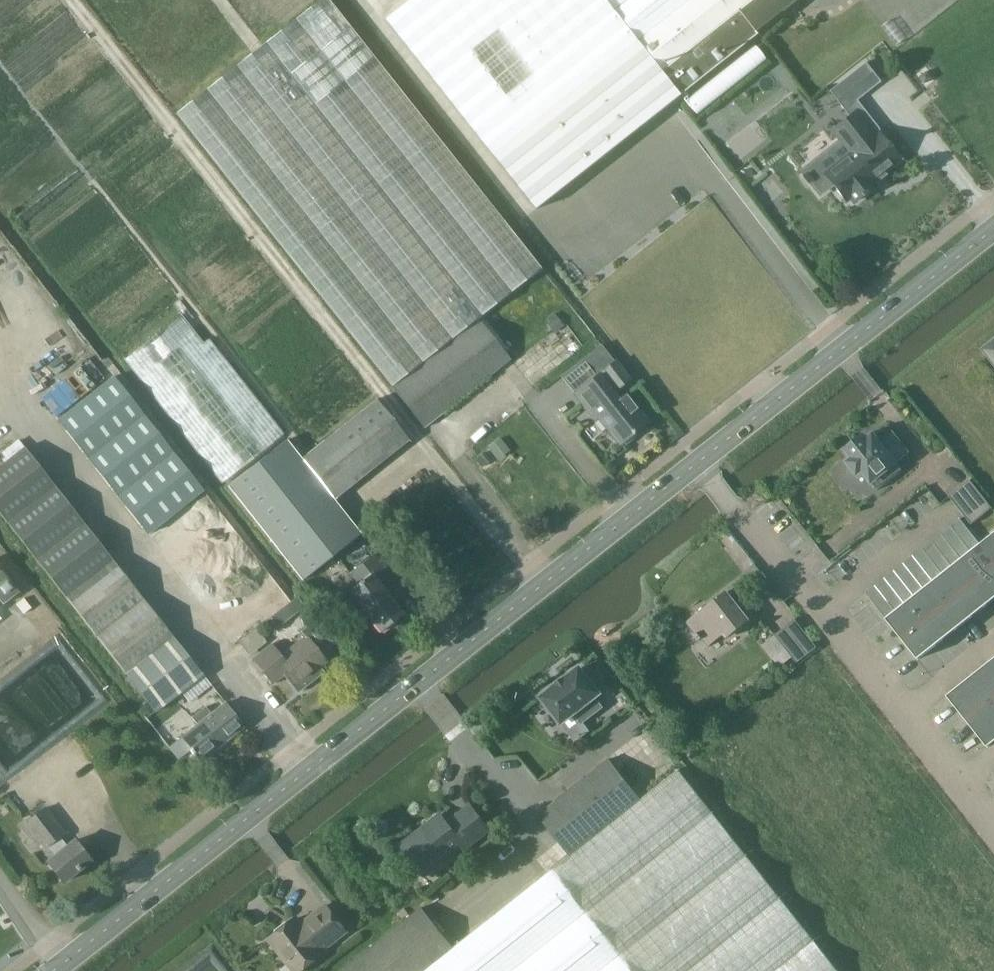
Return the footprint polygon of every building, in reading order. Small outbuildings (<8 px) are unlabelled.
[(177,115),(392,387),(479,319),(541,269),(329,0),(322,0),(177,115)] [(384,19),(535,210),(680,95),(605,0),(408,0),(384,19)] [(753,0),(606,0),(663,72),(753,0)] [(663,72),(681,95),(757,34),(754,31),(794,0),(753,0),(663,72)] [(848,153),(822,173),(845,203),(850,199),(854,204),(876,186),(872,182),(901,159),(878,130),(875,133),(856,108),(829,129),(848,153)] [(738,162),(769,138),(756,121),(725,145),(738,162)] [(378,400),(304,458),(209,339),(204,343),(181,314),(125,359),(226,488),(301,583),(363,534),(336,500),(410,441),(378,400)] [(479,319),(392,387),(392,388),(424,429),(511,360),(479,319)] [(984,350),(993,362),(993,342),(984,350)] [(617,391),(630,379),(615,361),(602,372),(617,391)] [(596,375),(574,393),(594,417),(597,415),(620,444),(648,422),(625,394),(616,401),(601,381),(596,375)] [(114,377),(58,421),(147,535),(204,490),(114,377)] [(864,435),(845,450),(851,458),(847,462),(857,475),(862,471),(877,490),(902,470),(896,463),(910,452),(893,431),(879,441),(873,434),(867,439),(864,435)] [(204,676),(112,560),(25,447),(0,467),(0,514),(65,597),(157,713),(204,676)] [(980,490),(957,461),(937,478),(959,506),(980,490)] [(980,544),(960,518),(949,527),(969,552),(980,544)] [(969,552),(949,527),(940,534),(960,559),(969,552)] [(993,599),(993,533),(980,544),(969,552),(960,559),(951,567),(941,574),(932,582),(923,589),(913,597),(904,604),(894,611),(886,618),(885,619),(918,660),(918,659),(993,599)] [(960,559),(940,534),(931,542),(951,567),(960,559)] [(951,567),(931,542),(921,549),(941,574),(951,567)] [(941,574),(921,549),(912,557),(932,582),(941,574)] [(358,584),(349,592),(381,633),(404,614),(389,596),(401,587),(374,554),(349,574),(358,584)] [(932,582),(912,557),(903,564),(923,589),(932,582)] [(923,589),(903,564),(893,571),(913,597),(923,589)] [(3,605),(19,592),(0,568),(0,601),(3,605)] [(913,597),(893,571),(884,579),(904,604),(913,597)] [(904,604),(884,579),(875,586),(894,611),(904,604)] [(894,611),(875,586),(866,593),(886,618),(894,611)] [(750,620),(735,600),(727,590),(687,622),(700,640),(702,638),(709,647),(725,635),(727,639),(750,620)] [(299,597),(286,607),(293,616),(306,607),(299,597)] [(795,619),(774,635),(797,663),(817,647),(795,619)] [(306,636),(280,655),(272,645),(255,659),(274,683),(285,674),(299,692),(318,677),(315,672),(322,667),(327,663),(306,636)] [(993,742),(993,658),(946,696),(974,731),(987,747),(987,748),(993,742)] [(579,667),(541,697),(561,723),(574,713),(582,722),(602,707),(594,697),(599,694),(579,667)] [(197,724),(182,737),(202,762),(245,727),(225,703),(211,713),(206,707),(192,718),(197,724)] [(642,800),(641,799),(609,759),(538,815),(570,856),(571,857),(642,800)] [(679,770),(641,799),(642,800),(571,857),(570,856),(552,870),(631,970),(837,970),(679,770)] [(470,805),(448,823),(440,814),(401,845),(427,878),(463,848),(466,851),(491,831),(470,805)] [(65,833),(45,807),(24,823),(45,850),(49,846),(55,853),(46,860),(64,883),(91,861),(73,839),(66,845),(60,837),(65,833)] [(552,870),(454,948),(454,949),(426,970),(631,970),(552,870)] [(346,931),(325,905),(302,923),(297,917),(269,939),(294,970),(300,970),(324,952),(323,950),(346,931)] [(454,948),(422,908),(342,970),(426,970),(454,949),(454,948)]
